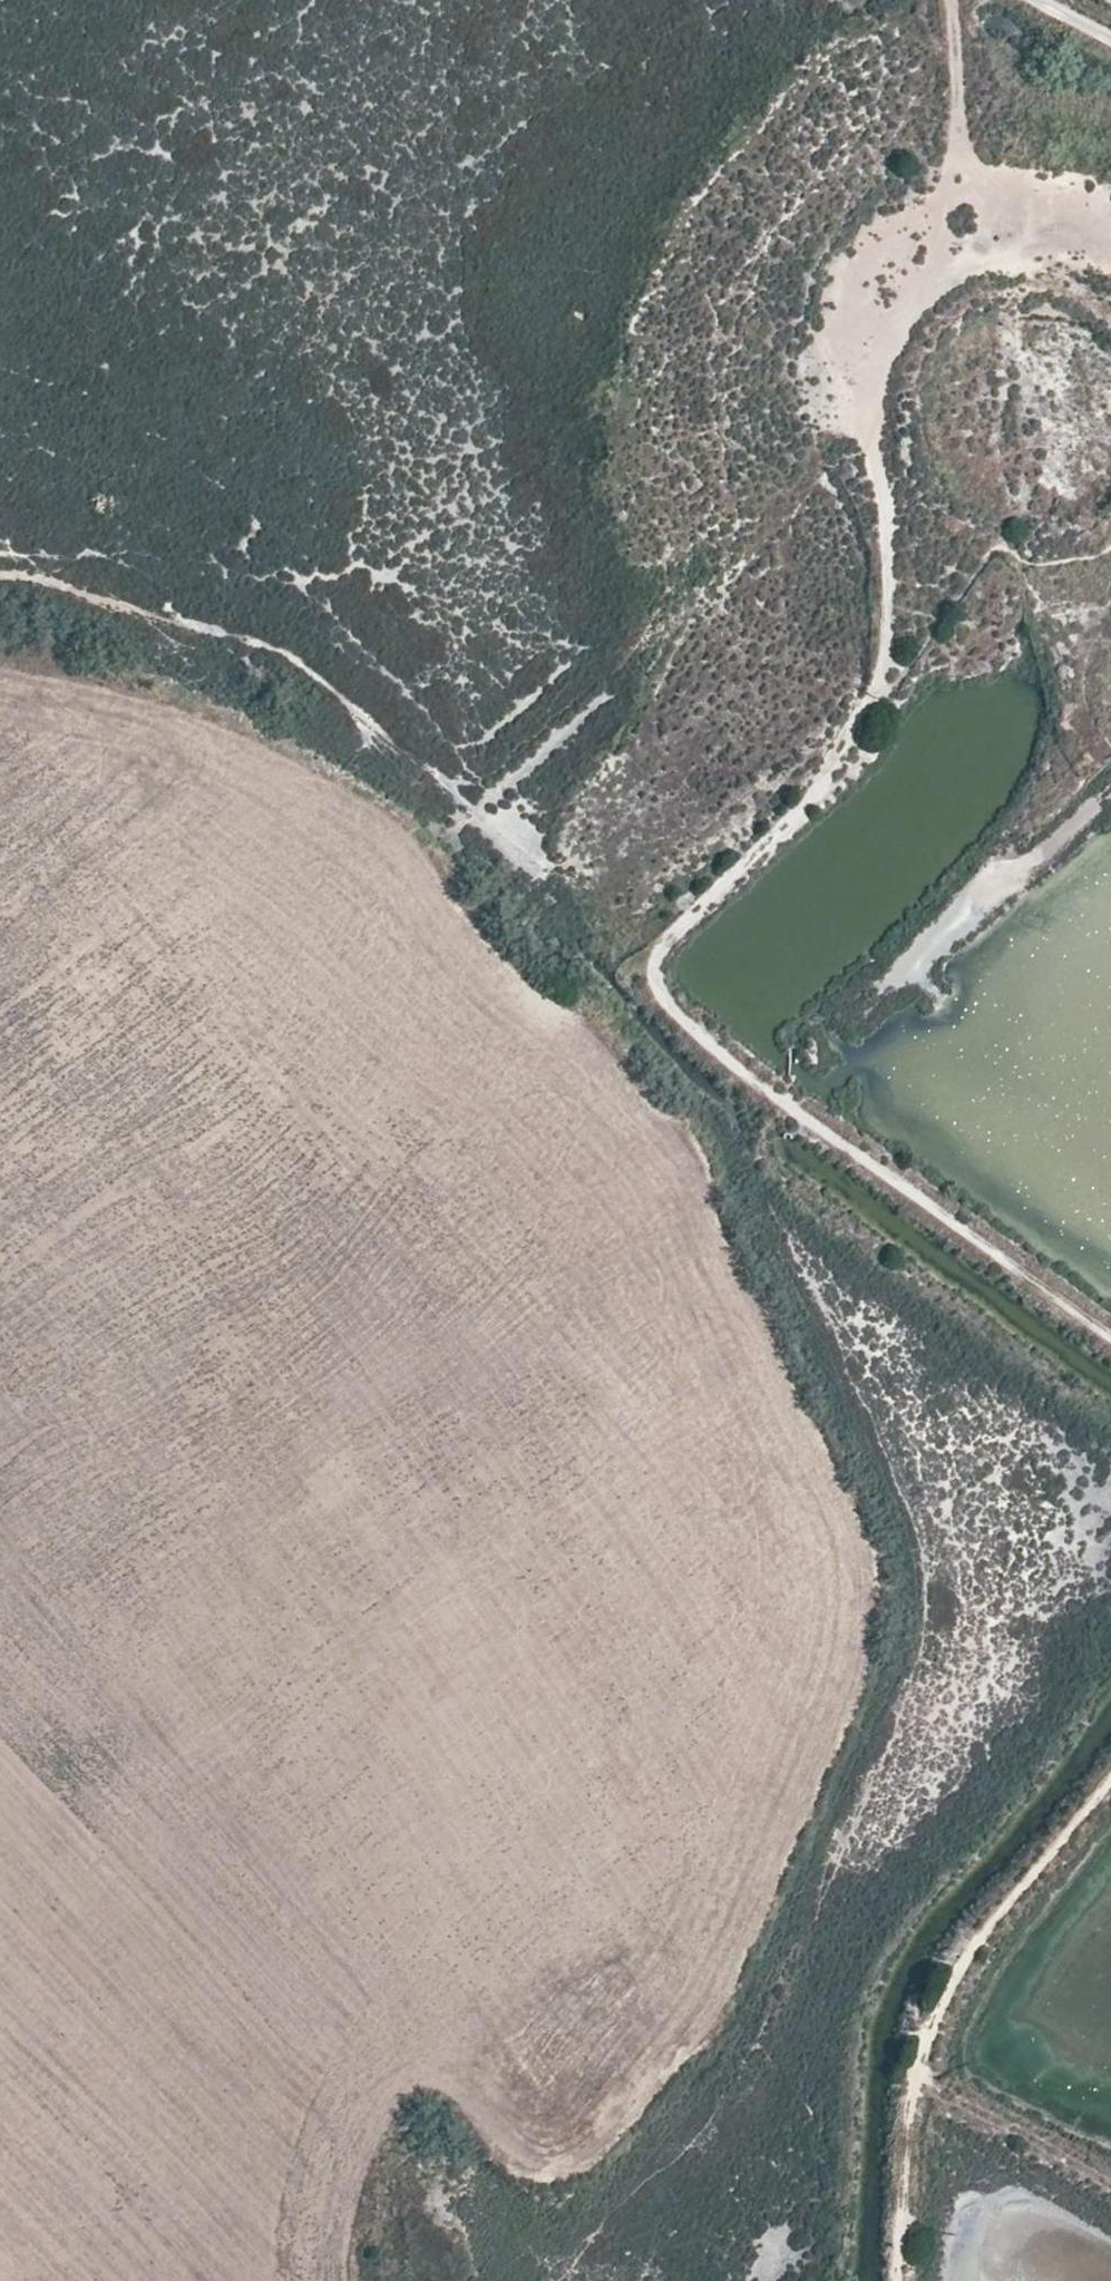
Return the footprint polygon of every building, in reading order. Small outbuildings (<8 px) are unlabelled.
[(1098,691),(1110,705),(1110,679),(1098,691)]
